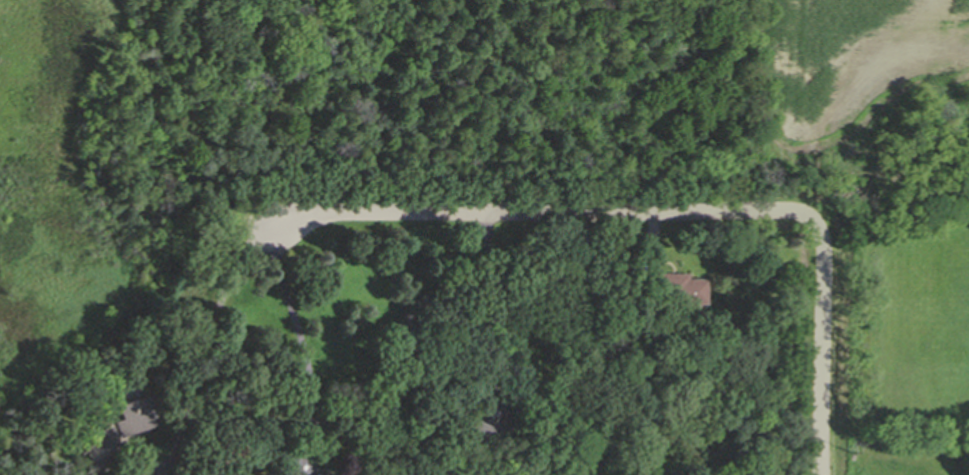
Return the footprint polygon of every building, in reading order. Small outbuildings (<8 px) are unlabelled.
[(704,303),(682,303),(682,299),(654,299),(654,293),(640,292),(641,272),(684,273),(683,276),(705,277),(704,303)] [(393,337),(394,324),(404,324),(404,337),(393,337)] [(161,420),(106,439),(113,459),(90,467),(77,431),(118,417),(113,403),(150,390),(161,420)] [(493,456),(477,451),(479,444),(462,438),(471,413),(504,425),(493,456)] [(278,473),(279,449),(299,449),(298,473),(278,473)] [(304,461),(293,461),(293,474),(303,474),(304,461)]
